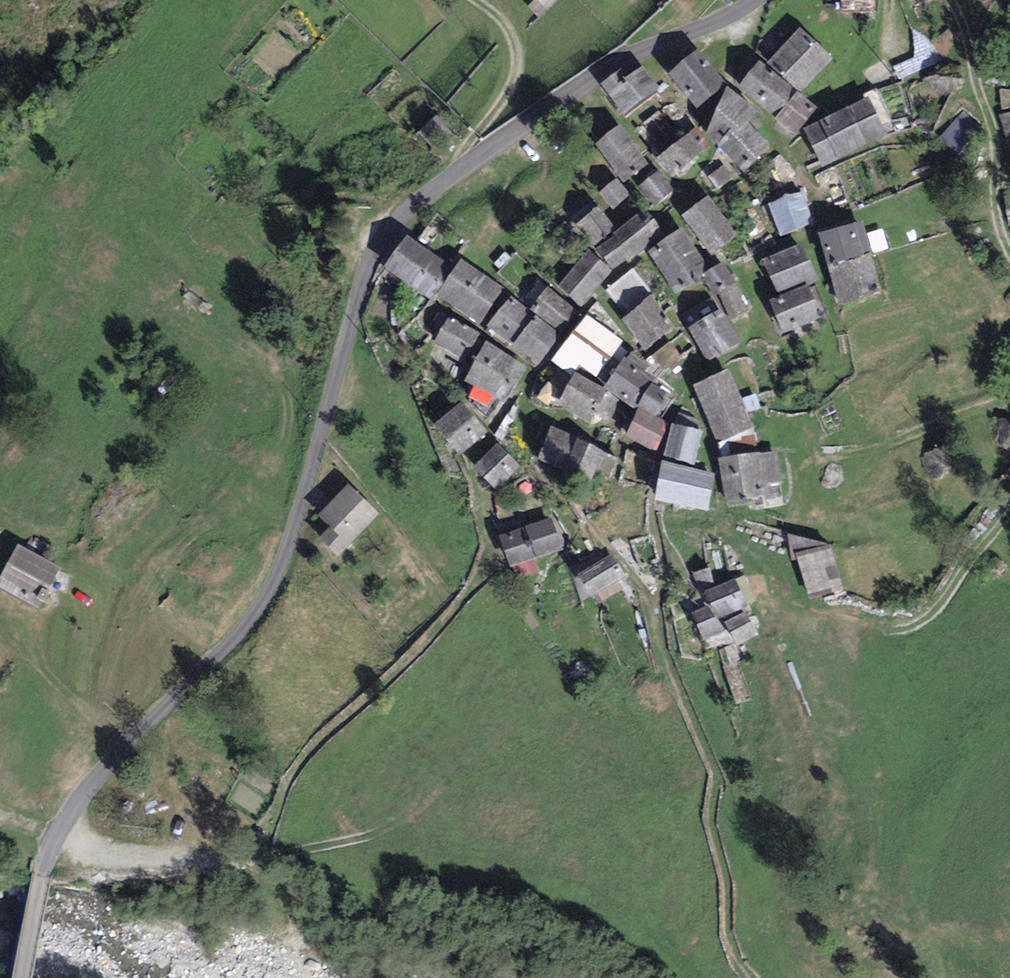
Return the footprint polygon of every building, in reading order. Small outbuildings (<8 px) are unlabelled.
[(541,17),(559,0),(535,0),(530,5),(541,17)] [(797,29),(765,64),(798,94),(830,60),(797,29)] [(695,48),(666,73),(696,109),(726,83),(695,48)] [(735,88),(772,118),(791,93),(754,64),(735,88)] [(655,83),(618,113),(653,154),(689,124),(655,83)] [(726,87),(714,108),(736,131),(747,122),(758,112),(726,87)] [(791,93),(772,118),(792,134),(814,107),(794,91),(791,93)] [(848,112),(864,143),(885,132),(869,101),(848,112)] [(704,134),(743,174),(772,146),(747,122),(736,131),(714,108),(704,134)] [(803,136),(819,166),(864,143),(848,112),(803,136)] [(1000,116),(1008,141),(1009,140),(1009,113),(1000,116)] [(622,124),(595,145),(625,183),(652,162),(622,124)] [(690,129),(656,158),(674,179),(708,150),(690,129)] [(727,159),(710,170),(718,183),(736,172),(727,159)] [(676,188),(661,171),(645,184),(660,202),(676,188)] [(632,195),(615,178),(598,195),(615,212),(632,195)] [(801,192),(766,206),(778,237),(814,223),(801,192)] [(732,231),(707,197),(680,217),(705,251),(732,231)] [(577,224),(596,245),(615,228),(596,207),(577,224)] [(629,259),(630,261),(662,236),(644,212),(612,237),(613,239),(596,251),(613,271),(629,259)] [(871,251),(863,220),(814,233),(823,264),(871,251)] [(682,228),(648,250),(677,295),(699,281),(694,274),(707,266),(682,228)] [(453,270),(406,240),(383,271),(432,304),(437,294),(453,270)] [(579,307),(612,271),(589,251),(557,287),(579,307)] [(437,294),(481,323),(505,287),(461,258),(453,270),(437,294)] [(806,260),(768,276),(781,307),(820,291),(806,260)] [(751,310),(723,263),(700,276),(713,298),(718,296),(732,321),(751,310)] [(545,288),(530,308),(558,328),(572,308),(545,288)] [(509,296),(487,326),(537,368),(562,338),(509,296)] [(649,297),(621,320),(645,349),(673,326),(649,297)] [(810,299),(773,316),(783,336),(820,319),(810,299)] [(593,305),(574,330),(601,351),(621,327),(593,305)] [(715,307),(686,327),(698,345),(707,339),(719,355),(739,341),(715,307)] [(486,341),(449,320),(433,349),(471,370),(463,385),(504,408),(526,368),(484,345),(486,341)] [(683,330),(650,356),(664,373),(696,347),(683,330)] [(602,392),(608,395),(634,408),(655,419),(668,399),(652,388),(656,381),(625,361),(602,392)] [(752,431),(728,374),(693,389),(716,446),(752,431)] [(602,392),(574,379),(560,409),(587,426),(608,395),(602,392)] [(484,434),(460,406),(433,429),(457,457),(484,434)] [(634,408),(620,436),(648,450),(651,443),(655,446),(666,424),(655,419),(634,408)] [(704,433),(669,421),(658,452),(688,462),(696,439),(702,441),(704,433)] [(537,463),(563,473),(576,441),(577,440),(550,430),(537,463)] [(604,452),(576,441),(563,473),(591,484),(604,452)] [(519,468),(497,447),(472,472),(494,493),(519,468)] [(776,452),(716,457),(719,492),(779,487),(776,452)] [(656,464),(650,502),(704,510),(710,472),(656,464)] [(378,517),(348,487),(316,520),(328,531),(318,541),(337,560),(378,517)] [(552,522),(499,540),(509,570),(562,551),(552,522)] [(652,537),(633,542),(639,570),(658,565),(652,537)] [(841,590),(829,544),(795,553),(808,599),(841,590)] [(17,548),(0,580),(0,591),(37,611),(59,570),(17,548)] [(613,556),(577,578),(591,600),(627,578),(613,556)] [(736,581),(704,596),(710,609),(691,618),(703,644),(723,634),(718,622),(749,607),(736,581)] [(745,612),(725,625),(739,648),(759,635),(745,612)]
